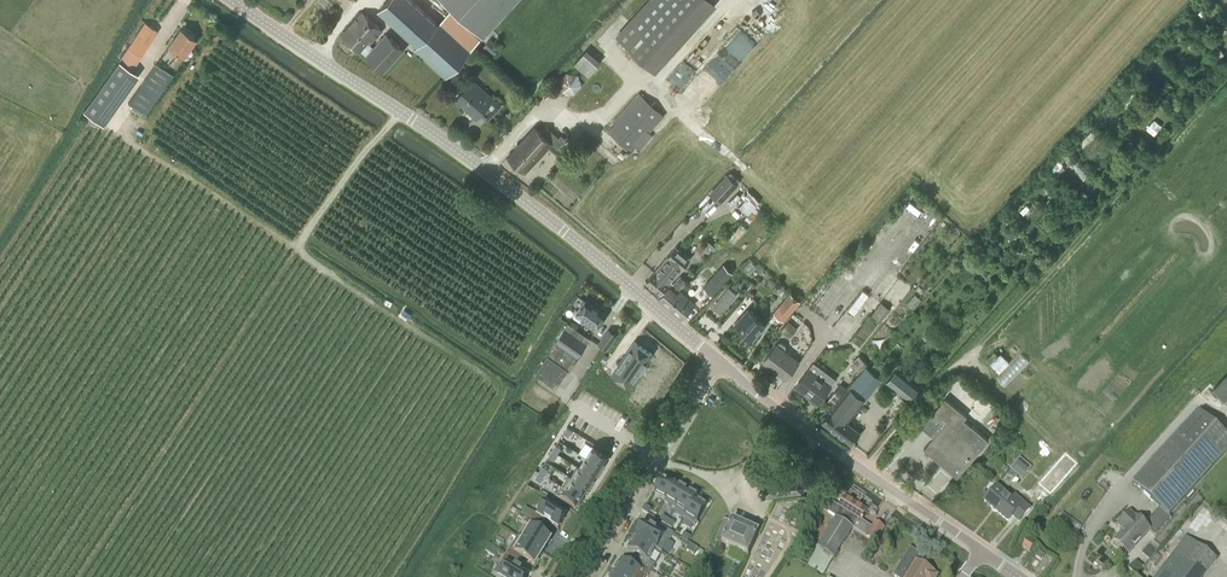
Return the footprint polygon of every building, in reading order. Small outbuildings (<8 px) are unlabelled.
[(438,25),(412,0),(404,0),(390,15),(421,44),(415,50),(445,78),(481,40),(450,12),(439,25),(438,25)] [(485,35),(517,0),(447,0),(485,35)] [(655,70),(716,4),(712,0),(652,0),(618,36),(655,70)] [(781,16),(764,0),(741,0),(770,27),(781,16)] [(380,68),(400,47),(385,33),(373,46),(370,44),(382,30),(362,12),(341,35),(361,54),(363,52),(365,54),(365,55),(380,68)] [(708,33),(722,44),(739,24),(724,13),(708,33)] [(145,23),(129,48),(141,56),(158,31),(145,23)] [(182,56),(195,38),(181,29),(169,46),(182,56)] [(738,35),(705,68),(718,80),(750,48),(738,35)] [(484,47),(492,54),(493,55),(500,47),(491,39),(484,47)] [(589,76),(599,66),(585,52),(575,63),(589,76)] [(135,73),(119,61),(112,71),(128,83),(135,73)] [(145,115),(173,76),(156,64),(128,103),(145,115)] [(578,75),(567,72),(560,80),(563,91),(574,93),(581,85),(578,75)] [(487,120),(500,105),(486,93),(484,95),(470,83),(456,98),(468,109),(467,110),(476,118),(480,113),(487,120)] [(653,135),(650,132),(664,116),(638,93),(612,121),(615,124),(608,131),(631,152),(636,146),(640,150),(653,135)] [(535,127),(508,156),(525,172),(552,143),(553,145),(559,139),(547,127),(541,133),(535,127)] [(731,172),(728,176),(727,175),(711,193),(721,202),(740,180),(731,172)] [(749,191),(745,195),(755,204),(759,200),(749,191)] [(1012,226),(1005,220),(1000,226),(1007,232),(1012,226)] [(677,246),(655,273),(654,272),(647,282),(661,294),(669,284),(691,257),(677,246)] [(1003,254),(995,248),(992,252),(1000,258),(1003,254)] [(724,263),(703,286),(712,295),(733,271),(724,263)] [(680,274),(672,283),(679,289),(687,280),(680,274)] [(694,297),(702,288),(697,284),(698,283),(696,281),(687,291),(694,297)] [(683,305),(688,299),(680,292),(677,295),(668,288),(658,300),(668,309),(677,299),(683,305)] [(702,288),(694,297),(701,304),(710,293),(708,291),(707,293),(702,288)] [(729,288),(713,307),(721,313),(737,294),(729,288)] [(788,293),(773,313),(783,321),(798,301),(788,293)] [(694,305),(688,299),(683,305),(677,299),(668,309),(681,320),(694,305)] [(607,317),(585,301),(578,312),(576,310),(573,313),(573,315),(573,317),(574,318),(581,323),(582,321),(597,332),(607,317)] [(874,315),(884,320),(890,306),(880,301),(874,315)] [(751,340),(764,324),(747,310),(734,326),(751,340)] [(788,320),(780,329),(789,337),(797,328),(788,320)] [(591,340),(568,324),(552,347),(554,348),(535,374),(556,388),(569,370),(568,370),(574,362),(575,362),(591,340)] [(618,334),(610,329),(599,344),(607,350),(618,334)] [(630,386),(652,355),(635,343),(613,374),(630,386)] [(777,345),(776,346),(775,345),(763,362),(780,374),(782,371),(788,376),(798,362),(784,352),(785,350),(785,347),(780,344),(777,345)] [(861,357),(853,364),(860,371),(867,364),(861,357)] [(1006,360),(996,369),(999,372),(1009,363),(1006,360)] [(846,422),(848,420),(881,378),(866,366),(823,421),(850,443),(859,432),(846,422)] [(908,400),(919,387),(896,368),(886,382),(908,400)] [(826,373),(822,380),(808,370),(796,386),(818,402),(835,380),(826,373)] [(945,398),(926,420),(925,420),(934,427),(928,433),(933,437),(924,447),(957,475),(988,439),(972,425),(971,426),(964,419),(966,416),(945,398)] [(1159,508),(1144,525),(1155,534),(1171,517),(1169,516),(1226,452),(1226,439),(1197,412),(1133,484),(1159,508)] [(563,433),(568,436),(572,430),(567,427),(563,433)] [(552,451),(557,454),(561,448),(556,445),(552,451)] [(585,457),(602,467),(609,456),(592,446),(585,457)] [(557,454),(552,451),(548,457),(553,460),(557,454)] [(579,467),(596,477),(602,467),(585,457),(579,467)] [(1023,479),(1032,468),(1019,457),(1010,469),(1023,479)] [(1067,475),(1056,465),(1035,488),(1041,493),(1036,499),(1041,504),(1046,498),(1067,475)] [(539,472),(544,475),(548,469),(543,466),(539,472)] [(589,488),(596,477),(579,467),(573,478),(589,488)] [(544,475),(539,472),(535,478),(540,481),(544,475)] [(665,477),(655,494),(666,500),(676,484),(665,477)] [(583,498),(589,488),(573,478),(566,488),(583,498)] [(666,500),(664,503),(675,509),(676,507),(686,490),(676,484),(666,500)] [(1018,521),(1029,508),(1023,503),(1020,506),(996,486),(984,501),(1008,521),(1012,516),(1018,521)] [(566,488),(560,499),(576,509),(583,498),(566,488)] [(686,490),(676,507),(687,513),(697,496),(686,490)] [(685,516),(683,518),(694,525),(706,506),(696,500),(697,497),(697,496),(687,513),(685,516)] [(874,541),(883,528),(875,523),(872,528),(861,521),(863,519),(861,518),(866,511),(845,497),(839,507),(833,503),(827,512),(836,518),(852,528),(853,528),(867,537),(874,541)] [(558,528),(567,515),(546,503),(538,516),(532,512),(529,518),(542,526),(545,521),(558,528)] [(645,505),(642,510),(648,514),(651,509),(645,505)] [(1129,512),(1117,525),(1124,531),(1114,542),(1128,554),(1150,530),(1136,517),(1135,518),(1129,512)] [(663,516),(659,521),(666,524),(669,519),(663,516)] [(523,540),(544,553),(552,540),(539,532),(542,526),(529,518),(525,524),(531,527),(523,540)] [(852,528),(836,518),(817,549),(833,559),(852,528)] [(669,519),(666,524),(672,528),(675,523),(669,519)] [(748,555),(758,532),(732,521),(731,523),(724,520),(715,540),(722,543),(722,544),(748,555)] [(644,524),(636,537),(657,549),(662,552),(669,540),(670,540),(674,534),(660,526),(657,532),(644,524)] [(795,526),(791,532),(796,535),(798,536),(802,530),(800,529),(795,526)] [(681,532),(678,537),(685,541),(688,536),(681,532)] [(688,536),(685,541),(691,545),(694,539),(688,536)] [(632,544),(628,550),(641,557),(638,563),(651,571),(655,565),(649,562),(657,549),(636,537),(635,539),(632,544)] [(1186,562),(1205,576),(1219,560),(1189,537),(1156,576),(1174,576),(1186,562)] [(523,540),(515,553),(510,549),(506,555),(520,563),(523,558),(536,565),(544,553),(523,540)] [(1030,552),(1034,546),(1027,541),(1023,547),(1030,552)] [(1149,545),(1141,554),(1149,561),(1157,552),(1149,545)] [(910,548),(893,575),(896,576),(936,576),(937,575),(932,572),(917,562),(921,555),(910,548)] [(1039,551),(1036,557),(1041,560),(1045,555),(1039,551)] [(506,555),(503,561),(508,564),(501,576),(529,576),(516,569),(520,563),(506,555)] [(614,574),(619,576),(647,576),(648,576),(651,571),(638,563),(634,569),(621,561),(614,574)]
